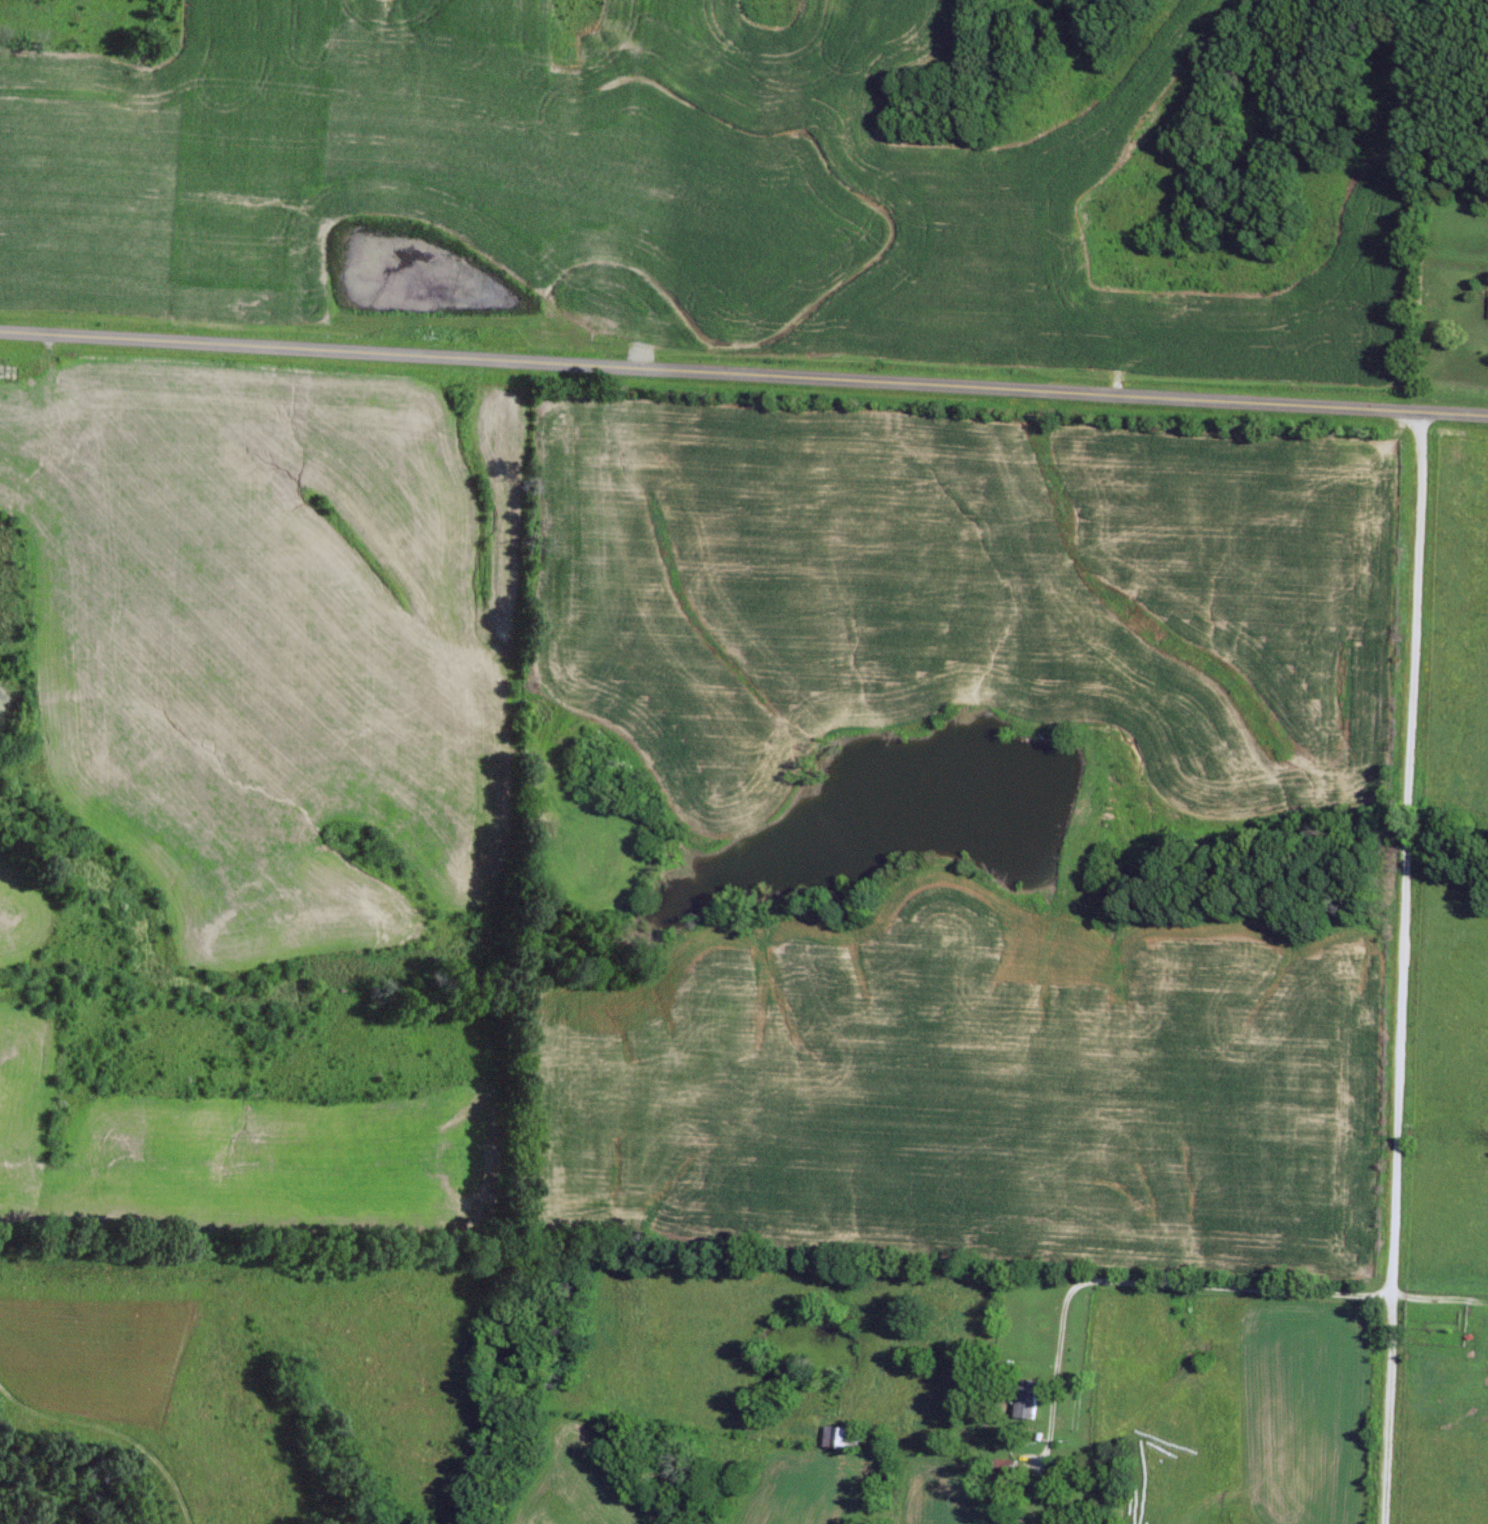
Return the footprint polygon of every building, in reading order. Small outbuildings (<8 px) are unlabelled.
[(1042,1382),(1023,1380),(1019,1419),(1037,1421),(1042,1382)] [(827,1447),(861,1450),(863,1429),(829,1426),(827,1447)] [(1019,1461),(995,1461),(995,1483),(1019,1483),(1019,1461)]
